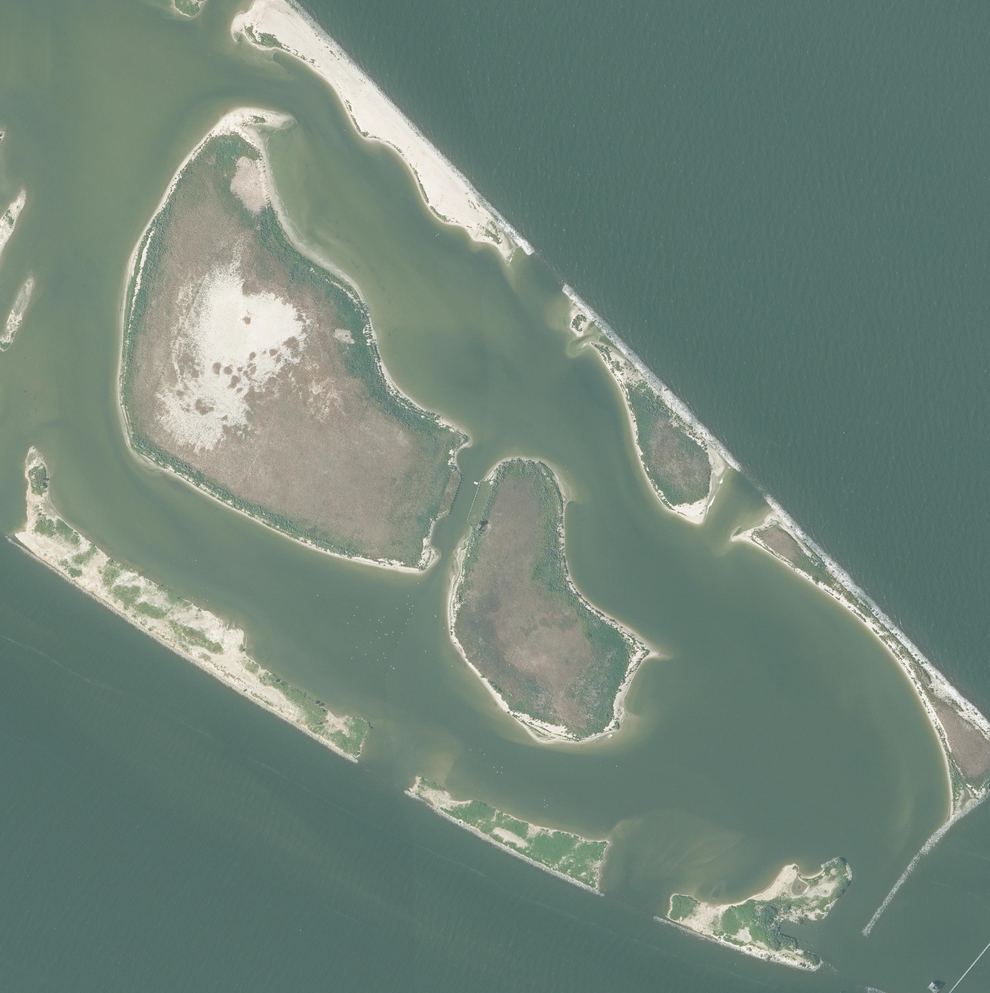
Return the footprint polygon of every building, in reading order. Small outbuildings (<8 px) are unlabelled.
[(937,986),(932,982),(928,988),(933,991),(937,986)]
